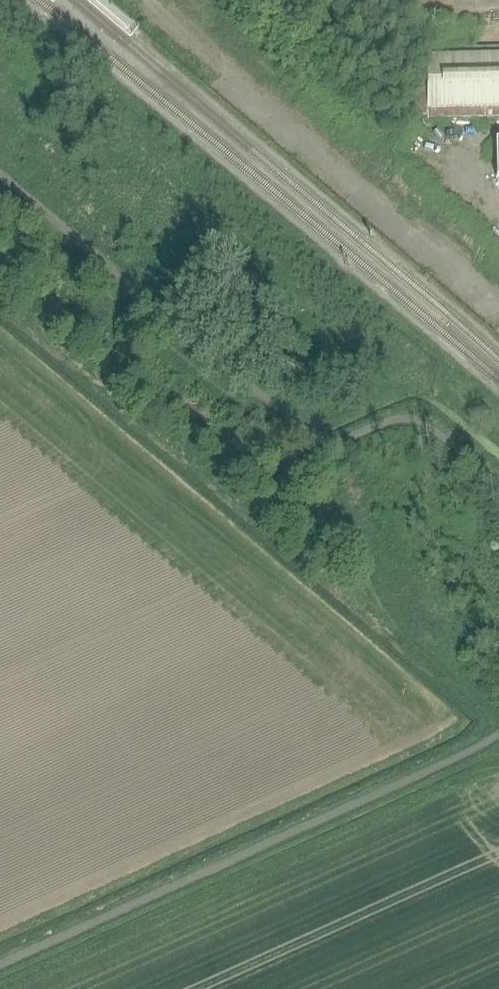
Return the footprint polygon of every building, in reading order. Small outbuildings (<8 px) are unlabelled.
[(424,52),(424,51),(414,51),(417,118),(426,117),(427,120),(498,118),(498,49),(424,52)]
